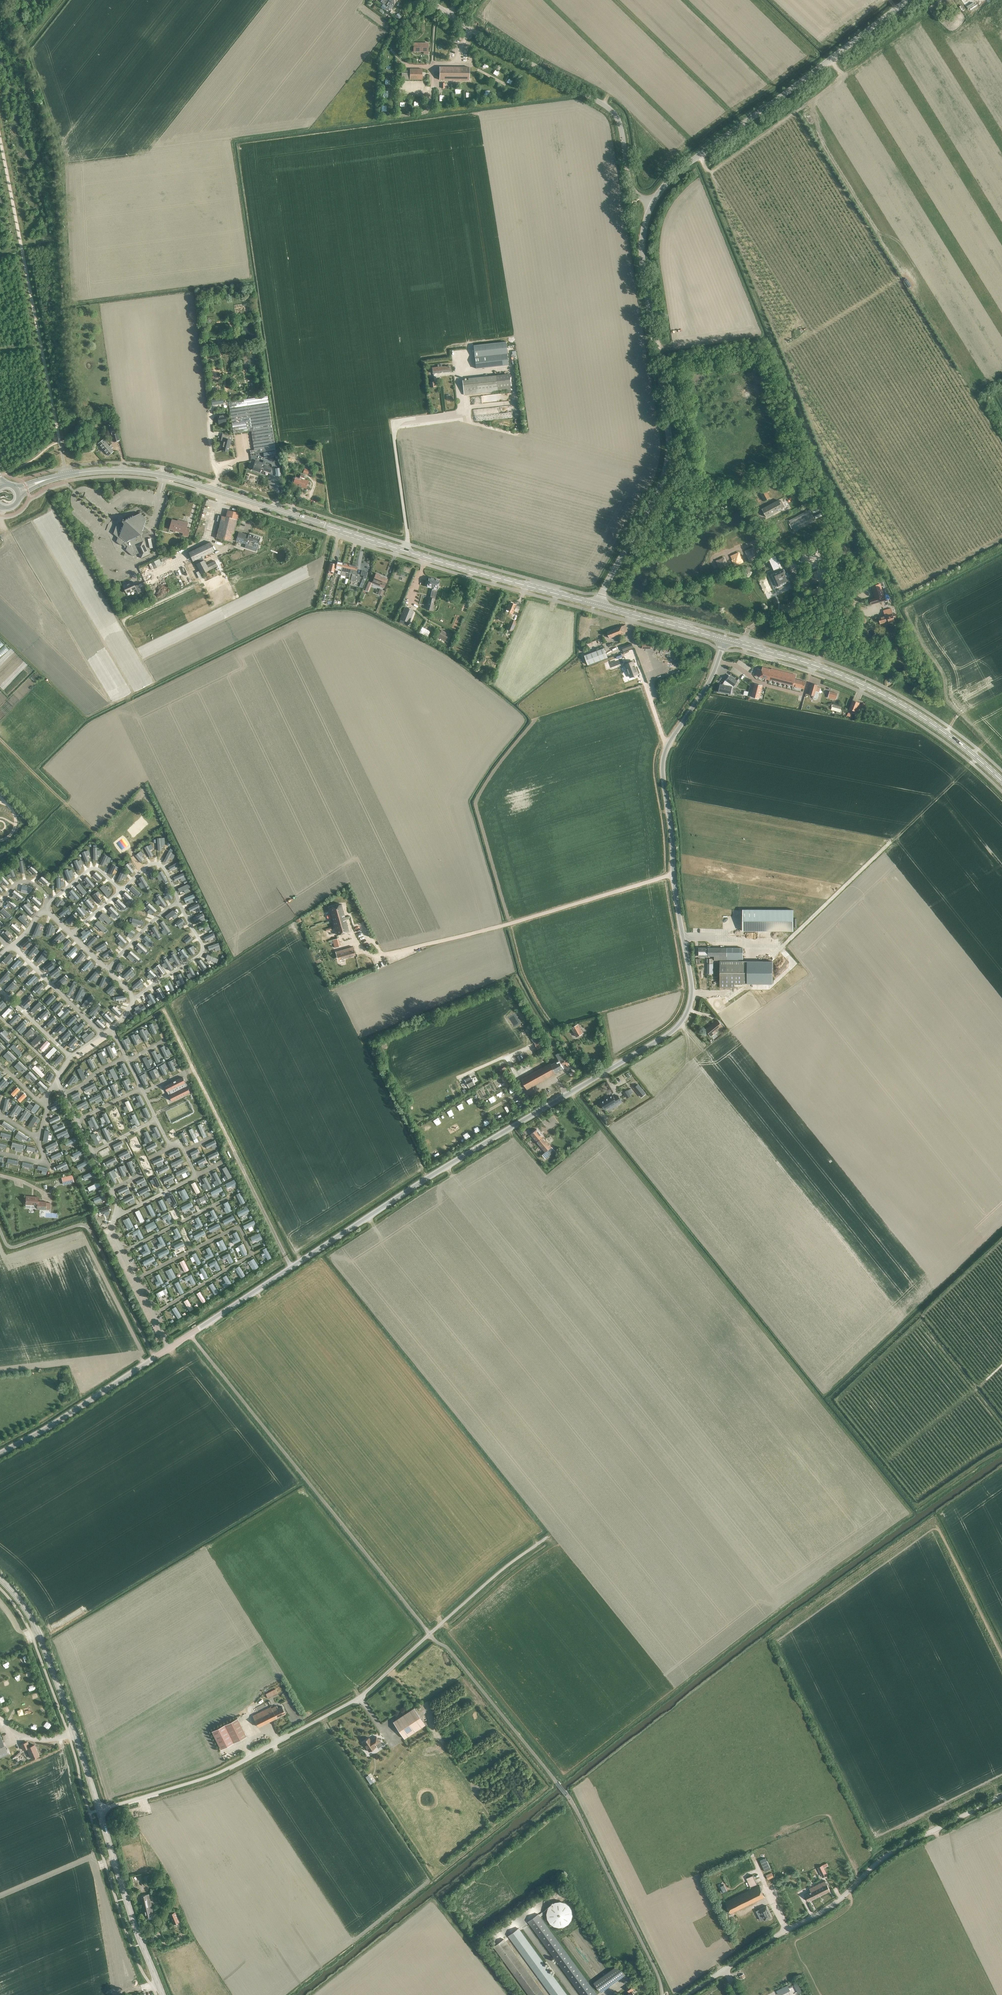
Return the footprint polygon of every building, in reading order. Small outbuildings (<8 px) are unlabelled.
[(428,51),(428,44),(414,44),(414,52),(424,52),(424,51),(428,51)] [(469,80),(469,68),(439,68),(439,80),(469,80)] [(410,69),(410,71),(401,71),(401,80),(422,80),(422,69),(410,69)] [(476,368),(508,365),(506,342),(473,345),(476,368)] [(511,390),(509,374),(468,378),(468,380),(462,380),(464,395),(511,390)] [(250,454),(275,450),(267,396),(228,402),(233,434),(251,431),(254,449),(249,450),(250,454)] [(226,423),(224,415),(217,416),(218,424),(226,423)] [(223,439),(221,450),(228,452),(232,436),(222,434),(221,439),(223,439)] [(103,438),(98,443),(108,455),(113,450),(111,448),(112,446),(111,444),(109,446),(103,438)] [(270,473),(272,468),(264,465),(266,461),(263,460),(263,462),(256,460),(252,470),(260,472),(261,468),(264,469),(263,470),(270,473)] [(303,479),(304,476),(300,475),(299,478),(295,477),(293,483),(301,486),(301,487),(306,489),(309,481),(303,479)] [(764,501),(769,498),(764,487),(758,490),(764,501)] [(782,508),(785,507),(781,501),(779,502),(778,500),(762,509),(766,517),(782,508)] [(789,520),(795,532),(816,521),(810,509),(789,520)] [(226,517),(221,515),(216,538),(232,541),(237,520),(238,520),(239,513),(228,510),(226,517)] [(149,535),(150,531),(145,527),(143,525),(145,525),(144,523),(146,522),(145,521),(146,519),(140,513),(134,516),(132,515),(131,517),(130,516),(129,518),(128,517),(127,518),(125,518),(125,519),(122,519),(121,522),(116,524),(113,533),(117,537),(116,541),(120,545),(122,544),(126,548),(125,550),(132,556),(138,553),(141,558),(150,554),(142,538),(149,535)] [(188,536),(190,529),(186,528),(188,523),(180,521),(180,522),(172,520),(170,529),(183,533),(183,535),(188,536)] [(248,545),(253,546),(254,543),(258,545),(260,538),(255,536),(252,535),(249,534),(248,535),(238,532),(236,541),(246,544),(247,541),(249,542),(248,545)] [(193,561),(205,555),(211,552),(214,551),(210,542),(188,553),(193,561)] [(749,560),(757,557),(753,548),(746,551),(749,560)] [(735,565),(743,562),(739,553),(731,556),(735,565)] [(775,556),(770,558),(774,568),(766,572),(775,592),(788,586),(787,582),(788,582),(789,582),(789,581),(789,580),(787,577),(789,576),(788,573),(786,573),(784,570),(779,559),(777,560),(775,556)] [(721,570),(728,566),(724,558),(717,561),(721,570)] [(201,574),(217,566),(215,561),(207,565),(204,560),(196,564),(201,574)] [(327,573),(332,575),(334,569),(335,570),(336,564),(330,562),(327,573)] [(342,571),(341,575),(349,577),(350,574),(350,573),(352,565),(344,563),(342,571)] [(352,565),(350,573),(353,574),(351,580),(359,582),(360,577),(356,575),(358,566),(352,565)] [(376,573),(373,581),(386,586),(388,579),(381,576),(381,575),(376,573)] [(431,611),(439,580),(429,578),(428,581),(426,580),(424,586),(432,588),(430,598),(429,598),(426,609),(431,611)] [(138,593),(141,591),(140,587),(147,584),(146,582),(138,585),(138,584),(135,586),(133,581),(123,586),(126,593),(136,589),(138,593)] [(875,585),(869,588),(874,599),(869,602),(872,606),(884,599),(882,595),(881,596),(875,585)] [(511,616),(516,604),(513,603),(510,602),(509,602),(504,613),(511,616)] [(407,625),(414,610),(405,607),(399,622),(407,625)] [(894,618),(896,617),(895,614),(893,615),(891,608),(883,610),(885,615),(879,617),(880,624),(888,622),(888,623),(895,621),(894,618)] [(512,632),(517,621),(511,619),(507,630),(512,632)] [(609,638),(627,631),(625,624),(607,632),(609,638)] [(431,631),(423,627),(420,632),(428,637),(431,631)] [(447,641),(450,636),(441,630),(438,636),(447,641)] [(604,648),(584,655),(588,665),(608,657),(604,648)] [(626,655),(610,662),(613,667),(627,662),(632,676),(640,673),(635,660),(629,662),(626,655)] [(757,669),(756,676),(804,689),(805,681),(795,679),(796,675),(772,669),(762,667),(762,670),(757,669)] [(720,684),(718,692),(731,694),(732,686),(733,686),(734,686),(737,681),(730,676),(723,685),(720,684)] [(813,683),(810,694),(813,695),(813,697),(814,699),(815,699),(817,698),(820,688),(817,687),(818,685),(813,683)] [(759,699),(762,686),(754,684),(751,697),(759,699)] [(830,691),(828,696),(833,697),(833,699),(836,700),(837,693),(830,691)] [(852,700),(849,709),(856,712),(859,703),(852,700)] [(337,934),(348,931),(341,904),(329,907),(337,934)] [(742,933),(792,933),(792,912),(742,912),(742,933)] [(353,947),(335,951),(336,955),(340,954),(341,959),(355,955),(353,947)] [(698,948),(698,956),(701,956),(701,957),(708,957),(708,956),(714,956),(714,960),(720,960),(720,987),(734,987),(734,983),(747,983),(747,960),(765,960),(765,948),(698,948)] [(11,1010),(9,1008),(2,1015),(4,1018),(11,1010)] [(723,1026),(717,1020),(706,1029),(711,1036),(723,1026)] [(15,1028),(18,1031),(25,1024),(22,1021),(15,1028)] [(576,1037),(583,1033),(578,1024),(572,1028),(576,1037)] [(47,1040),(40,1048),(42,1050),(49,1042),(47,1040)] [(18,1055),(21,1052),(15,1046),(12,1049),(18,1055)] [(54,1046),(45,1055),(49,1058),(57,1050),(54,1046)] [(22,1058),(28,1065),(31,1062),(25,1056),(22,1058)] [(568,1067),(570,1066),(566,1059),(564,1060),(564,1059),(560,1061),(559,1060),(551,1065),(551,1063),(522,1079),(527,1089),(564,1069),(562,1066),(566,1064),(568,1067)] [(35,1065),(32,1068),(42,1077),(45,1074),(35,1065)] [(183,1076),(165,1085),(172,1099),(190,1090),(183,1076)] [(475,1085),(470,1076),(464,1080),(468,1088),(475,1085)] [(638,1084),(634,1088),(640,1096),(644,1092),(638,1084)] [(20,1090),(17,1087),(11,1093),(14,1096),(20,1090)] [(20,1102),(27,1096),(24,1093),(17,1099),(20,1102)] [(612,1095),(600,1102),(603,1107),(605,1110),(617,1102),(618,1104),(622,1102),(618,1095),(614,1098),(612,1095)] [(35,1112),(39,1106),(36,1103),(34,1106),(30,1103),(27,1107),(35,1112)] [(546,1159),(556,1151),(537,1129),(531,1134),(546,1152),(542,1155),(546,1159)] [(73,1174),(62,1177),(64,1184),(74,1181),(73,1174)] [(225,1184),(227,1188),(231,1186),(232,1188),(237,1185),(234,1179),(225,1184)] [(195,1182),(191,1184),(196,1194),(200,1192),(195,1182)] [(223,1191),(221,1187),(210,1192),(212,1196),(223,1191)] [(183,1200),(189,1198),(185,1188),(180,1191),(182,1195),(181,1196),(183,1200)] [(236,1194),(241,1204),(245,1202),(240,1192),(236,1194)] [(208,1199),(206,1194),(196,1199),(198,1204),(208,1199)] [(37,1209),(51,1209),(51,1203),(46,1203),(46,1202),(38,1201),(38,1197),(26,1196),(25,1208),(37,1209)] [(158,1201),(163,1211),(167,1209),(162,1199),(158,1201)] [(232,1210),(228,1201),(223,1203),(225,1207),(224,1208),(226,1213),(232,1210)] [(183,1211),(193,1206),(191,1202),(181,1207),(183,1211)] [(152,1217),(156,1215),(150,1204),(146,1206),(152,1217)] [(237,1212),(239,1217),(249,1211),(247,1207),(237,1212)] [(218,1218),(213,1209),(210,1211),(212,1216),(209,1217),(211,1221),(218,1218)] [(140,1223),(144,1221),(139,1210),(135,1212),(140,1223)] [(169,1213),(162,1217),(164,1220),(167,1219),(169,1224),(173,1222),(169,1213)] [(133,1226),(129,1217),(125,1219),(127,1223),(125,1224),(128,1229),(133,1226)] [(203,1225),(198,1217),(195,1219),(197,1224),(194,1225),(196,1229),(203,1225)] [(243,1225),(245,1229),(256,1224),(254,1220),(243,1225)] [(154,1221),(145,1225),(147,1230),(151,1228),(152,1229),(157,1227),(154,1221)] [(219,1223),(209,1228),(210,1231),(220,1226),(219,1223)] [(181,1236),(177,1228),(173,1229),(176,1234),(173,1236),(175,1240),(181,1236)] [(139,1229),(132,1232),(134,1236),(137,1234),(140,1239),(144,1237),(139,1229)] [(204,1230),(193,1236),(195,1239),(206,1234),(204,1230)] [(241,1240),(237,1231),(233,1233),(235,1238),(232,1240),(234,1244),(241,1240)] [(259,1233),(250,1237),(252,1242),(256,1240),(257,1242),(262,1239),(259,1233)] [(166,1244),(161,1236),(157,1238),(160,1243),(157,1244),(159,1248),(166,1244)] [(227,1248),(222,1239),(218,1241),(220,1245),(218,1246),(221,1251),(227,1248)] [(174,1246),(176,1249),(184,1245),(183,1241),(174,1246)] [(151,1252),(146,1243),(143,1245),(145,1250),(142,1252),(143,1256),(151,1252)] [(242,1244),(238,1246),(243,1256),(247,1254),(242,1244)] [(214,1256),(209,1247),(206,1249),(208,1254),(205,1256),(206,1259),(214,1256)] [(271,1258),(266,1247),(262,1249),(267,1260),(271,1258)] [(157,1254),(159,1258),(170,1253),(168,1249),(157,1254)] [(197,1265),(201,1263),(196,1252),(192,1254),(197,1265)] [(229,1253),(222,1256),(224,1260),(227,1258),(230,1263),(234,1261),(229,1253)] [(153,1256),(143,1262),(144,1266),(155,1260),(153,1256)] [(259,1267),(253,1258),(249,1261),(251,1264),(250,1265),(253,1270),(259,1267)] [(189,1270),(184,1260),(179,1262),(184,1272),(189,1270)] [(217,1271),(221,1269),(216,1260),(209,1264),(210,1267),(214,1266),(217,1271)] [(241,1278),(245,1276),(239,1266),(235,1268),(241,1278)] [(203,1267),(200,1269),(205,1279),(209,1277),(203,1267)] [(176,1277),(171,1268),(167,1270),(169,1274),(167,1274),(170,1280),(176,1277)] [(155,1282),(157,1286),(164,1283),(159,1274),(155,1276),(158,1281),(155,1282)] [(191,1274),(184,1278),(186,1281),(189,1280),(192,1285),(196,1283),(191,1274)] [(231,1283),(226,1275),(223,1277),(226,1282),(222,1284),(224,1287),(231,1283)] [(178,1281),(175,1283),(180,1294),(184,1292),(178,1281)] [(212,1283),(209,1285),(215,1295),(219,1292),(212,1283)] [(158,1298),(168,1292),(166,1288),(156,1294),(158,1298)] [(196,1293),(202,1303),(206,1301),(200,1291),(196,1293)] [(187,1299),(184,1301),(190,1311),(194,1309),(187,1299)] [(178,1319),(182,1316),(175,1306),(172,1309),(178,1319)] [(268,1698),(279,1693),(276,1689),(266,1694),(268,1698)] [(271,1709),(270,1707),(254,1716),(259,1726),(286,1713),(283,1707),(278,1709),(277,1706),(271,1709)] [(425,1725),(414,1708),(393,1722),(404,1739),(425,1725)] [(237,1718),(212,1731),(221,1749),(246,1736),(237,1718)] [(8,1754),(0,1734),(0,1757),(8,1754)] [(374,1746),(380,1742),(376,1736),(371,1740),(369,1738),(362,1742),(369,1751),(375,1747),(374,1746)] [(32,1758),(39,1755),(34,1745),(29,1747),(27,1742),(21,1744),(23,1750),(27,1748),(32,1758)] [(760,1860),(765,1871),(771,1869),(765,1858),(760,1860)] [(822,1877),(827,1875),(823,1865),(818,1868),(822,1877)] [(747,1878),(751,1887),(757,1884),(753,1875),(747,1878)] [(805,1895),(808,1901),(830,1890),(825,1880),(809,1888),(811,1892),(805,1895)] [(731,1913),(765,1896),(760,1885),(725,1902),(731,1913)] [(146,1917),(154,1915),(149,1893),(141,1895),(146,1917)] [(552,1904),(551,1905),(550,1906),(549,1907),(549,1908),(548,1909),(548,1910),(548,1911),(547,1912),(547,1913),(547,1914),(547,1915),(547,1916),(547,1917),(548,1917),(548,1918),(548,1919),(549,1920),(549,1921),(550,1922),(551,1922),(551,1923),(552,1924),(553,1924),(554,1925),(555,1925),(556,1926),(557,1926),(558,1926),(559,1926),(560,1926),(561,1926),(562,1926),(563,1926),(564,1925),(565,1925),(566,1925),(567,1924),(568,1923),(569,1922),(570,1921),(571,1920),(571,1919),(571,1918),(572,1917),(572,1916),(572,1915),(572,1914),(572,1913),(572,1912),(572,1911),(572,1910),(571,1909),(571,1908),(570,1907),(569,1906),(569,1905),(568,1904),(567,1904),(566,1903),(565,1903),(565,1902),(564,1902),(563,1902),(562,1902),(561,1901),(560,1901),(559,1901),(558,1901),(557,1902),(556,1902),(555,1902),(554,1903),(553,1903),(552,1904)] [(759,1909),(756,1911),(761,1920),(764,1918),(765,1920),(772,1917),(767,1905),(759,1909)] [(175,1912),(169,1914),(173,1923),(179,1921),(175,1912)] [(597,1994),(538,1914),(535,1916),(533,1914),(529,1917),(531,1919),(528,1921),(582,1994),(597,1994)] [(519,1928),(516,1930),(514,1928),(510,1931),(512,1933),(509,1935),(552,1994),(567,1994),(519,1928)] [(530,1994),(545,1994),(504,1939),(494,1946),(530,1994)] [(601,1992),(625,1974),(618,1965),(594,1982),(601,1992)] [(635,1988),(632,1983),(626,1987),(630,1992),(635,1988)]
